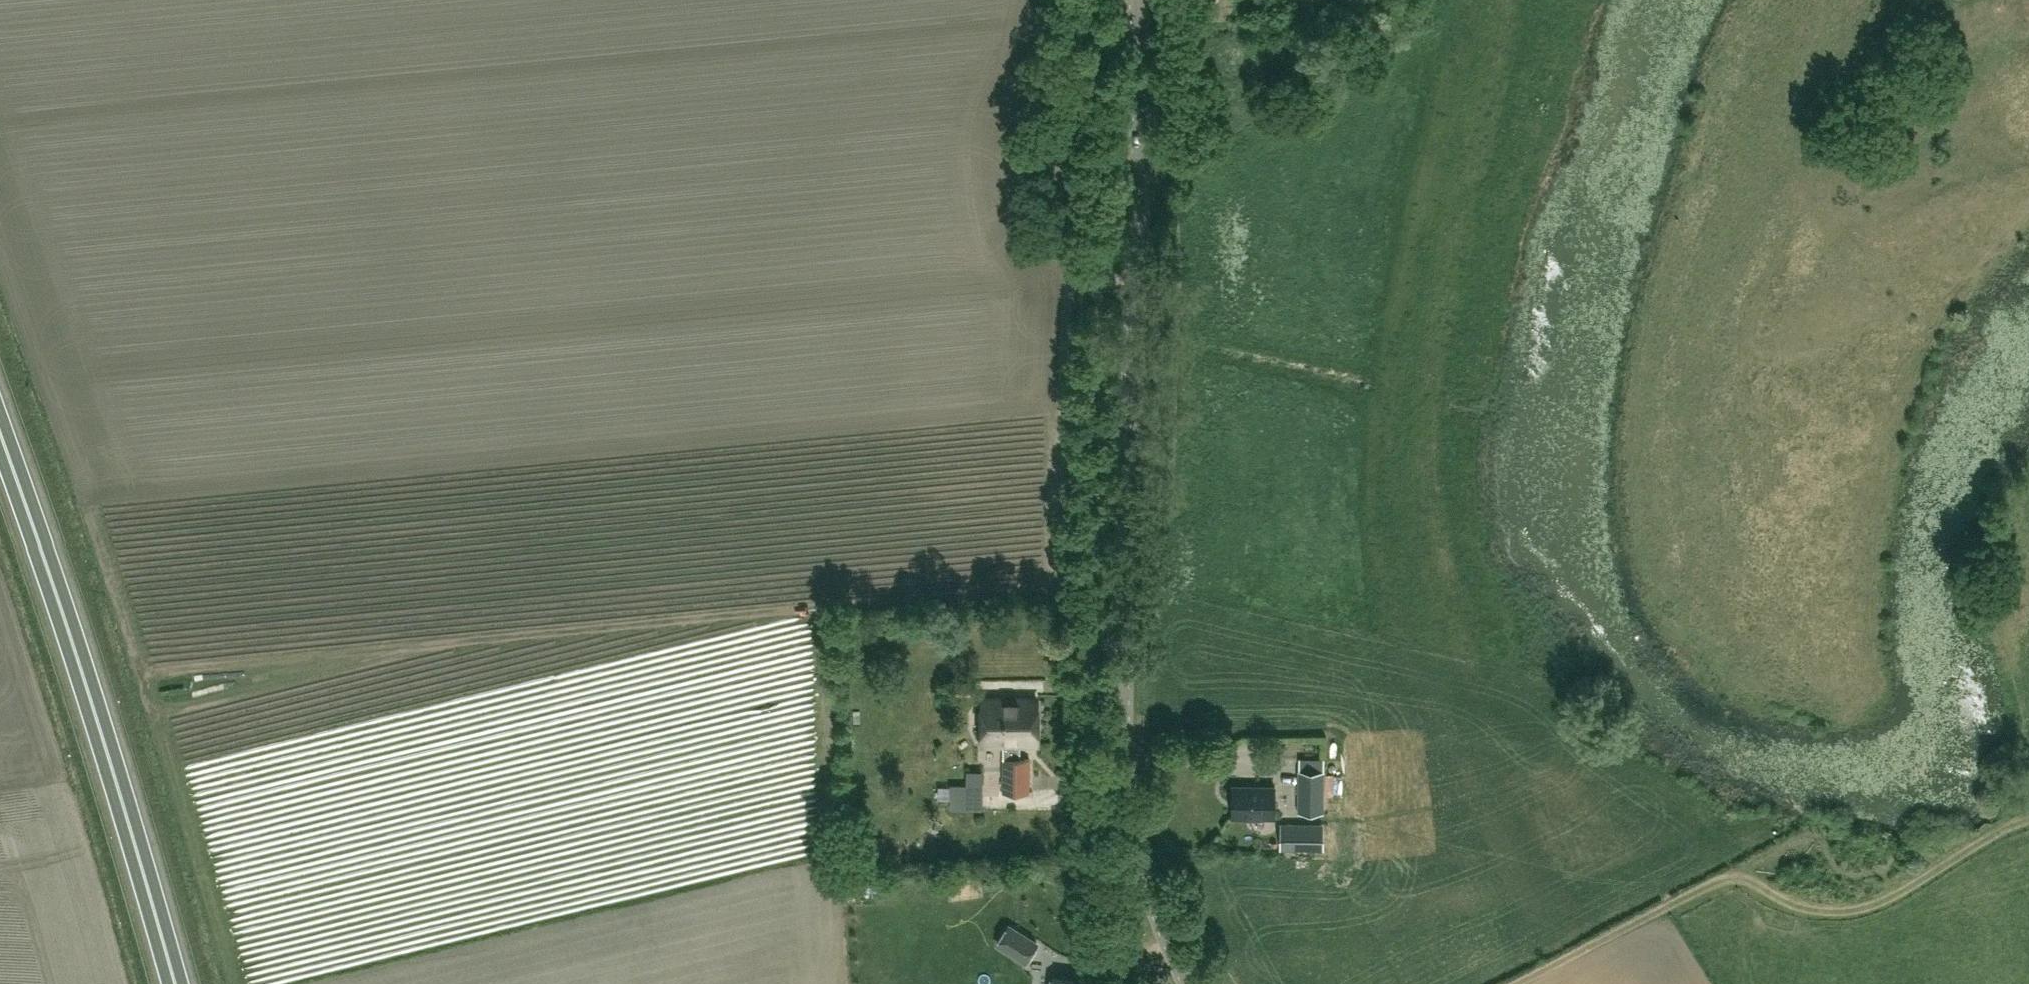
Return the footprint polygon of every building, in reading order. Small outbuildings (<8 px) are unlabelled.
[(1038,743),(1039,699),(984,699),(984,742),(1005,743),(1004,792),(1030,793),(1031,758),(1020,757),(1020,742),(1038,743)] [(1325,811),(1326,770),(1300,770),(1299,811),(1325,811)] [(1276,816),(1276,786),(1234,785),(1233,815),(1276,816)] [(1311,849),(1311,823),(1282,823),(1282,849),(1311,849)] [(1006,929),(995,950),(1025,964),(1035,944),(1006,929)]
